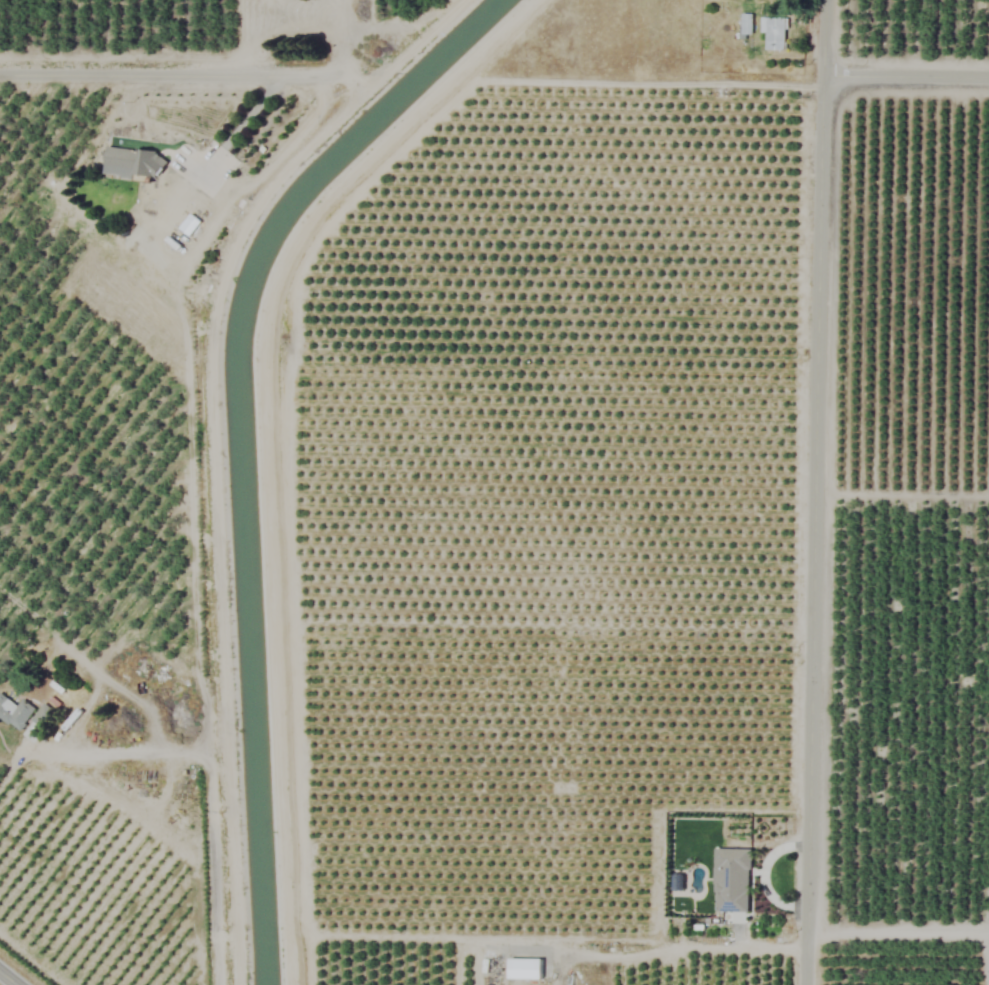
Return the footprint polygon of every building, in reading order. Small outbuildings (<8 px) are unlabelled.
[(740,35),(751,35),(751,14),(740,14),(740,35)] [(763,51),(786,51),(786,18),(763,18),(763,51)] [(163,153),(106,146),(103,174),(160,180),(163,153)] [(55,712),(44,704),(37,712),(21,701),(17,707),(0,695),(0,720),(32,743),(55,712)] [(713,912),(750,912),(750,849),(714,849),(713,912)]
